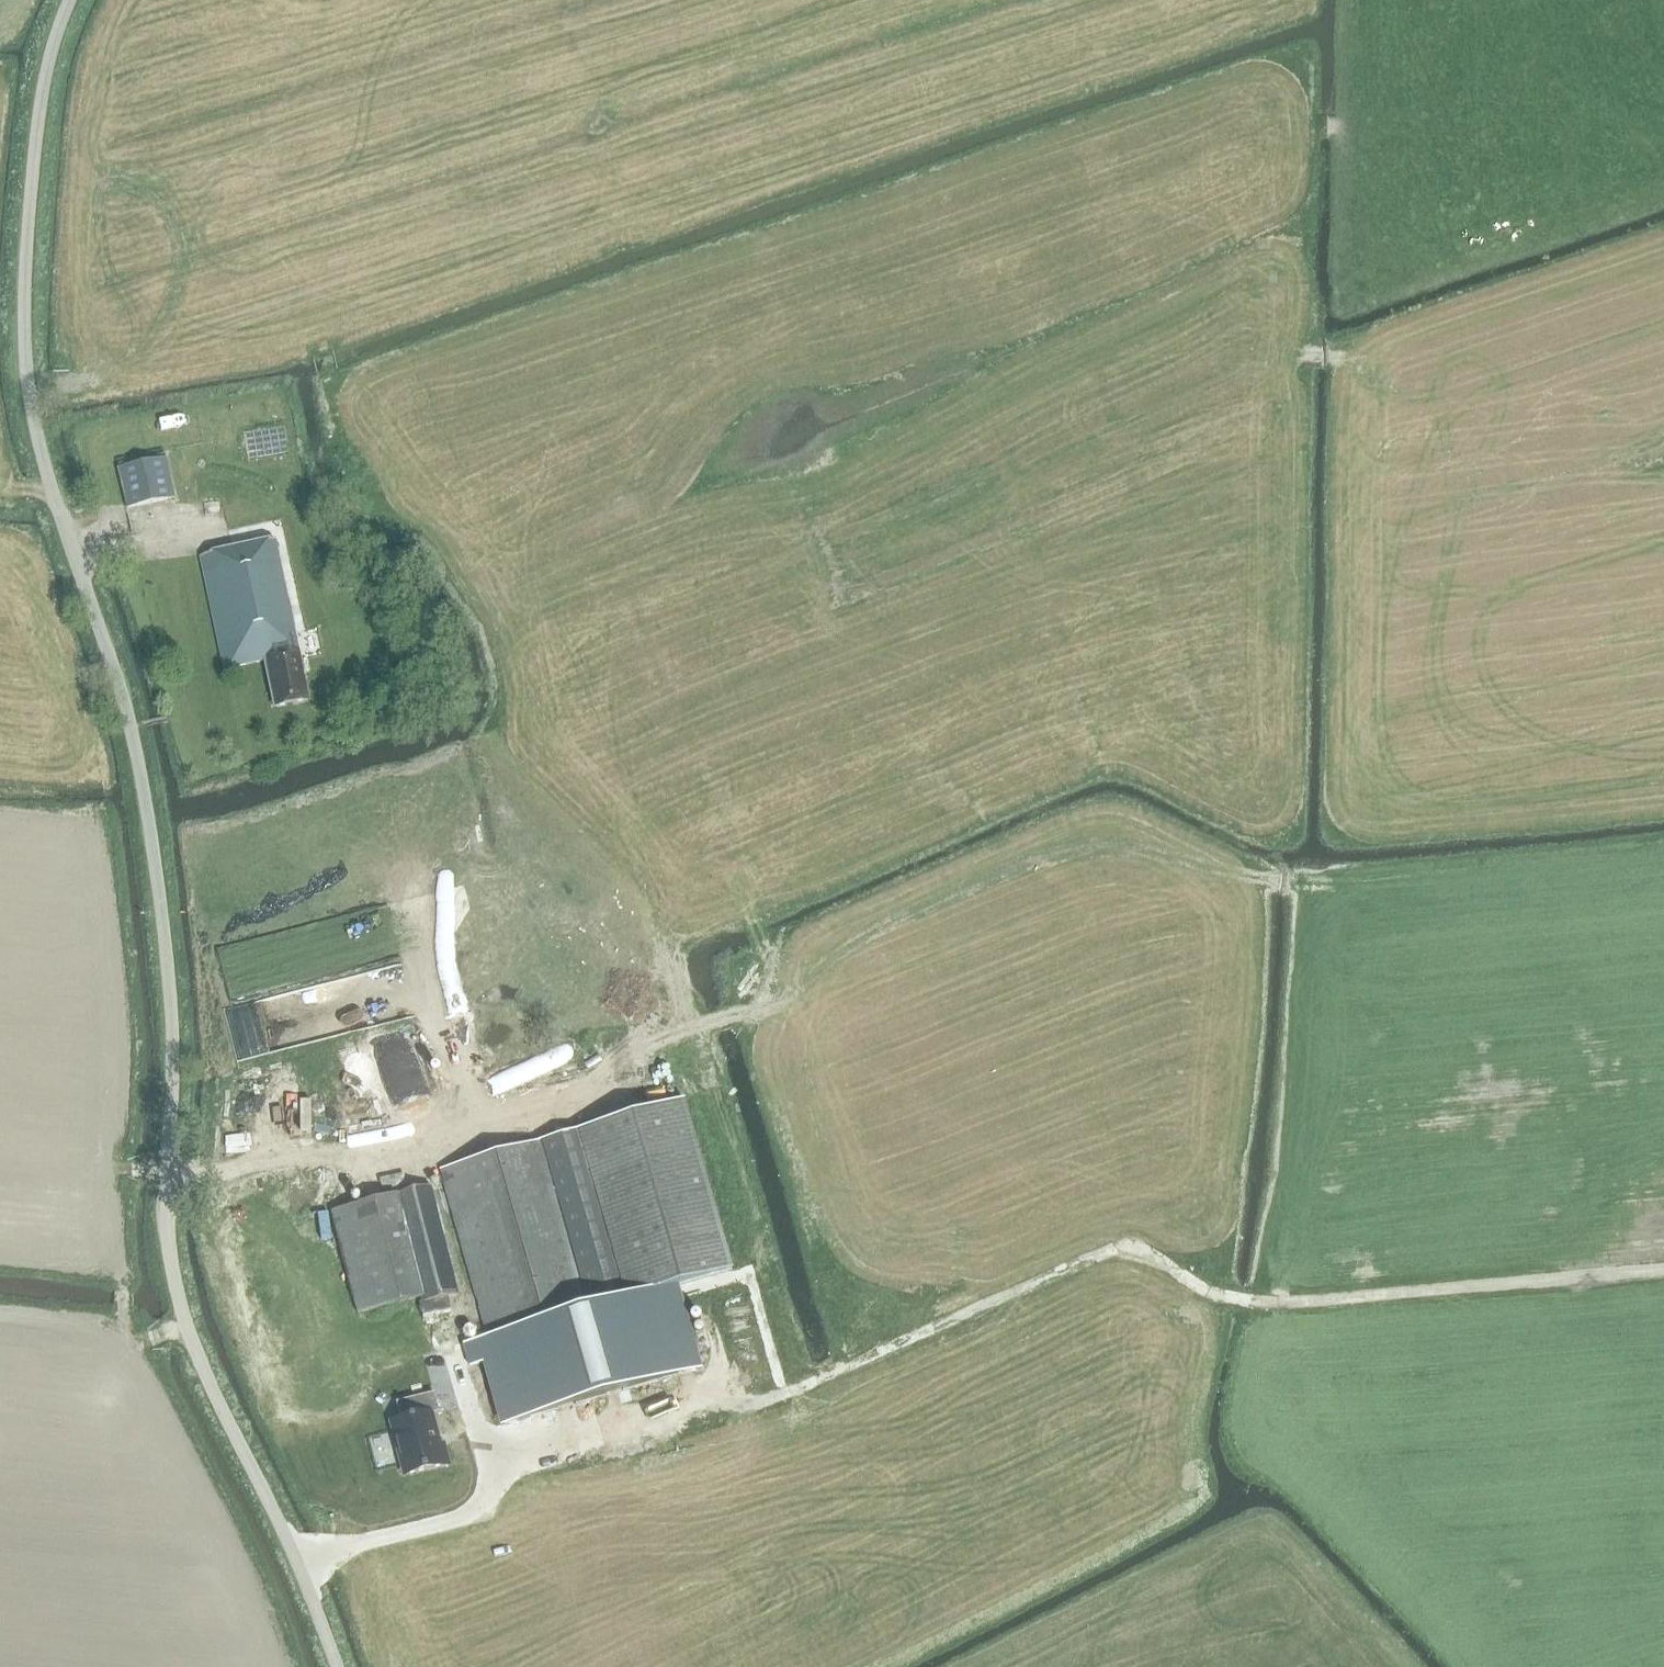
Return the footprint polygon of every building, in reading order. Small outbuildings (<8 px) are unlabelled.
[(174,498),(166,458),(118,468),(126,508),(174,498)] [(296,654),(291,627),(273,541),(198,557),(222,670),(266,661),(276,709),(306,702),(296,654)] [(438,883),(421,888),(443,969),(459,964),(438,883)] [(359,1123),(425,1114),(423,1099),(357,1108),(359,1123)] [(683,1099),(438,1170),(486,1338),(459,1346),(462,1358),(482,1352),(503,1424),(695,1369),(671,1286),(731,1269),(683,1099)] [(430,1186),(331,1211),(357,1313),(420,1297),(422,1305),(446,1298),(458,1295),(430,1187),(430,1186)] [(454,1310),(424,1312),(427,1366),(457,1364),(454,1310)] [(395,1421),(386,1424),(400,1477),(443,1466),(437,1445),(433,1446),(425,1415),(433,1413),(428,1394),(390,1404),(395,1421)]
